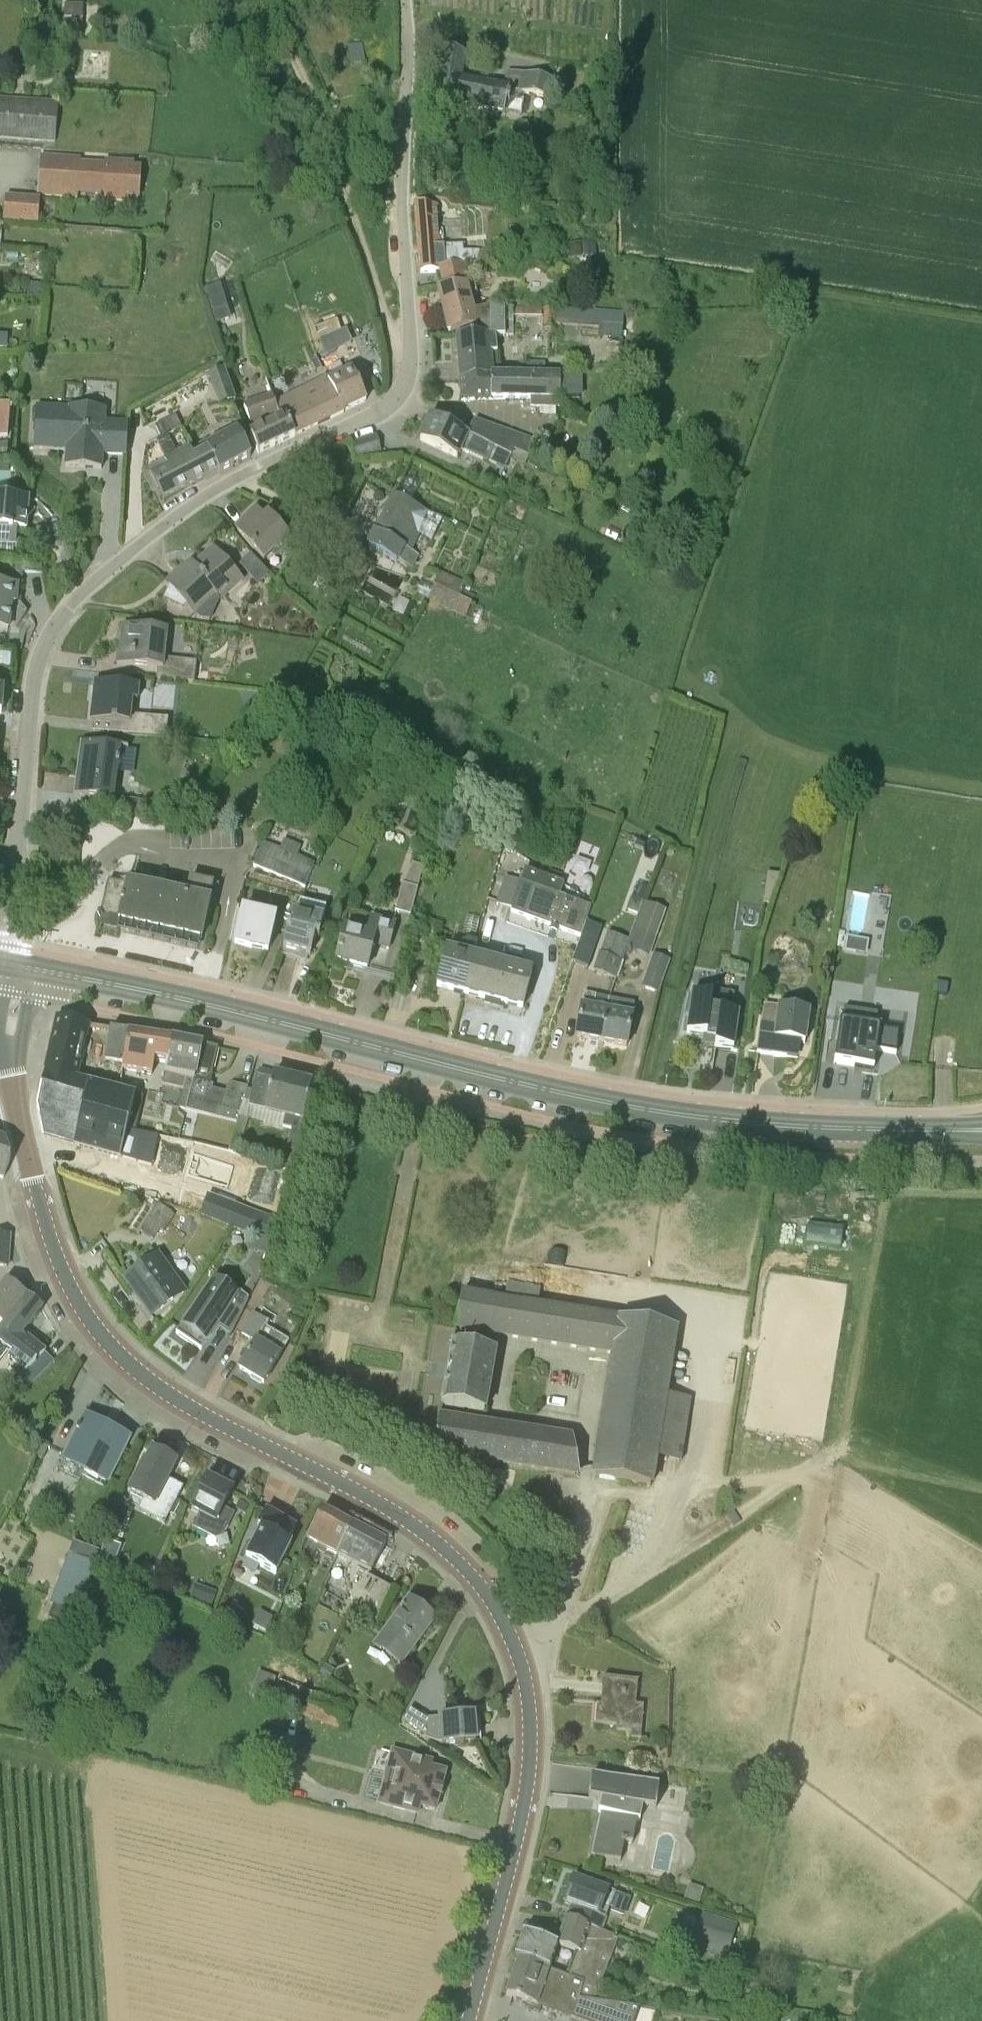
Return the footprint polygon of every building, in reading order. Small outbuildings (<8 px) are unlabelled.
[(63,37),(82,38),(83,5),(65,4),(63,37)] [(434,101),(505,112),(508,92),(553,99),(556,80),(509,72),(507,86),(460,79),(464,57),(442,53),(434,101)] [(0,98),(0,135),(55,139),(58,102),(0,98)] [(39,157),(37,195),(139,200),(140,168),(134,168),(134,163),(104,161),(104,165),(80,164),(80,159),(39,157)] [(10,197),(8,220),(40,220),(41,198),(10,197)] [(445,288),(469,283),(464,261),(486,254),(485,241),(440,244),(437,204),(415,204),(420,273),(443,271),(442,275),(445,288)] [(443,312),(473,305),(469,283),(445,288),(438,290),(443,312)] [(222,285),(205,290),(216,325),(232,320),(222,285)] [(488,336),(489,307),(474,311),(473,305),(443,312),(449,334),(474,327),(476,336),(488,336)] [(476,337),(456,338),(458,360),(497,356),(495,336),(513,335),(512,307),(489,307),(488,336),(476,336),(476,337)] [(556,322),(623,326),(624,312),(557,308),(556,322)] [(554,309),(544,309),(544,327),(554,327),(554,309)] [(318,339),(325,336),(321,325),(314,327),(318,339)] [(329,336),(320,339),(327,355),(336,351),(329,336)] [(458,360),(460,381),(491,377),(499,377),(499,375),(497,356),(458,360)] [(312,360),(317,371),(322,369),(317,358),(312,360)] [(527,363),(527,375),(527,377),(545,377),(545,375),(545,363),(527,363)] [(235,400),(230,386),(224,367),(208,372),(214,392),(218,406),(235,400)] [(366,401),(351,369),(328,381),(327,379),(281,399),(275,402),(273,395),(268,397),(273,409),(277,408),(294,437),(344,413),(343,412),(366,401)] [(461,400),(559,398),(558,376),(560,376),(560,374),(545,375),(545,377),(527,377),(527,375),(499,375),(499,377),(491,377),(460,381),(461,400)] [(559,398),(582,397),(582,376),(560,377),(560,376),(558,376),(559,398)] [(259,453),(294,437),(277,408),(273,409),(268,397),(244,405),(253,432),(249,434),(259,453)] [(9,441),(14,408),(0,405),(0,439),(9,441)] [(36,405),(35,429),(33,449),(66,451),(65,467),(101,469),(102,456),(126,457),(128,423),(106,421),(106,409),(36,405)] [(177,415),(158,423),(164,435),(183,427),(177,415)] [(430,419),(420,441),(459,459),(463,449),(488,462),(490,460),(506,467),(510,458),(466,437),(430,419)] [(474,420),(466,437),(510,458),(514,451),(529,458),(537,441),(474,420)] [(148,473),(162,501),(250,457),(235,431),(210,444),(213,449),(196,458),(189,444),(162,457),(166,464),(148,473)] [(377,437),(352,444),(356,458),(381,451),(377,437)] [(9,458),(9,445),(0,444),(0,457),(9,458)] [(428,512),(425,511),(394,496),(368,548),(408,566),(414,552),(411,550),(428,512)] [(26,529),(28,511),(20,511),(21,498),(0,497),(0,543),(16,545),(17,531),(26,532),(26,529)] [(255,511),(235,529),(264,561),(287,539),(267,516),(263,519),(255,511)] [(337,541),(336,540),(317,576),(345,591),(362,557),(349,550),(350,549),(336,541),(337,541)] [(192,563),(168,584),(194,614),(212,598),(217,603),(241,581),(214,549),(195,566),(192,563)] [(463,589),(466,583),(441,572),(428,599),(466,616),(475,594),(463,589)] [(22,586),(22,585),(0,584),(0,628),(8,628),(10,602),(20,602),(22,586)] [(156,678),(194,682),(196,661),(161,658),(165,631),(122,626),(120,649),(117,652),(116,664),(157,669),(156,678)] [(1,653),(0,664),(10,665),(10,654),(1,653)] [(95,682),(90,720),(121,723),(120,735),(163,740),(165,720),(136,716),(135,723),(127,722),(130,703),(137,703),(139,687),(95,682)] [(105,812),(138,816),(139,800),(113,797),(119,748),(82,743),(75,794),(107,798),(105,812)] [(57,838),(47,837),(46,855),(56,856),(57,838)] [(312,865),(296,858),(301,847),(284,840),(279,850),(263,842),(252,867),(301,889),(312,865)] [(410,915),(423,867),(412,864),(402,884),(395,911),(410,915)] [(61,887),(63,873),(50,872),(49,881),(59,882),(59,887),(61,887)] [(521,882),(517,893),(511,912),(581,936),(591,907),(561,896),(565,885),(548,878),(543,890),(521,882)] [(186,900),(127,888),(126,887),(126,886),(109,882),(102,913),(119,917),(118,921),(201,940),(214,886),(190,881),(186,900)] [(666,910),(642,902),(628,940),(621,961),(615,978),(639,986),(666,910)] [(308,955),(311,956),(314,938),(320,939),(325,907),(298,903),(293,936),(286,935),(282,955),(306,960),(308,955)] [(235,944),(268,952),(276,922),(260,917),(259,922),(241,917),(235,944)] [(336,962),(367,970),(372,949),(386,952),(392,925),(370,920),(366,936),(342,931),(336,962)] [(586,923),(579,945),(572,963),(588,969),(602,928),(586,923)] [(621,961),(628,940),(608,933),(600,954),(621,961)] [(844,948),(846,938),(847,937),(839,936),(837,947),(844,948)] [(457,951),(446,949),(437,987),(464,994),(473,956),(477,942),(468,939),(459,943),(457,951)] [(599,954),(594,971),(615,978),(621,961),(600,954),(599,954)] [(656,992),(668,960),(653,954),(641,987),(656,992)] [(532,971),(473,956),(464,994),(486,999),(485,1003),(499,1007),(500,1003),(523,1008),(532,971)] [(686,1044),(734,1050),(741,994),(712,990),(711,995),(692,993),(686,1044)] [(583,994),(576,1037),(601,1042),(607,998),(583,994)] [(601,1042),(627,1047),(634,1003),(607,998),(601,1042)] [(763,1009),(756,1061),(800,1067),(801,1057),(807,1055),(813,1012),(778,1007),(777,1011),(763,1009)] [(46,1136),(56,1139),(74,1144),(73,1146),(123,1161),(130,1130),(138,1096),(120,1092),(120,1090),(79,1079),(90,1027),(88,1027),(89,1025),(57,1018),(37,1108),(44,1138),(46,1138),(46,1136)] [(899,1033),(839,1025),(833,1076),(872,1081),(875,1060),(895,1062),(899,1033)] [(127,1033),(110,1030),(104,1062),(122,1065),(127,1033)] [(154,1061),(166,1063),(170,1039),(127,1033),(122,1065),(122,1069),(152,1075),(154,1061)] [(198,1112),(238,1122),(239,1117),(244,1100),(243,1100),(244,1097),(209,1088),(218,1049),(202,1045),(170,1039),(166,1063),(165,1073),(186,1078),(183,1089),(179,1108),(198,1112)] [(303,1121),(312,1085),(312,1083),(260,1071),(251,1091),(249,1101),(250,1106),(265,1110),(264,1112),(285,1117),(282,1125),(292,1128),(282,1162),(293,1165),(303,1121)] [(163,1084),(183,1089),(186,1078),(165,1073),(163,1084)] [(239,1117),(238,1122),(229,1150),(238,1153),(247,1119),(239,1117)] [(3,1179),(10,1159),(6,1141),(0,1139),(0,1178),(3,1179)] [(277,1220),(207,1196),(200,1216),(270,1241),(277,1220)] [(154,1239),(171,1212),(158,1204),(140,1231),(154,1239)] [(7,1267),(10,1234),(0,1234),(0,1267),(7,1267)] [(267,1255),(271,1242),(255,1236),(251,1249),(267,1255)] [(140,1301),(151,1316),(176,1300),(175,1298),(180,1294),(170,1281),(174,1278),(162,1260),(153,1267),(150,1263),(130,1278),(144,1297),(140,1301)] [(231,1336),(248,1302),(214,1278),(176,1333),(201,1351),(217,1327),(230,1335),(230,1336),(231,1336)] [(27,1296),(6,1281),(0,1289),(0,1321),(3,1323),(27,1296)] [(650,1487),(659,1433),(675,1329),(536,1307),(538,1289),(505,1284),(502,1301),(459,1294),(453,1329),(615,1355),(595,1477),(594,1477),(594,1478),(650,1487)] [(28,1373),(39,1381),(55,1361),(45,1353),(21,1335),(43,1308),(27,1296),(3,1323),(0,1327),(0,1361),(9,1349),(12,1351),(8,1356),(28,1373)] [(257,1341),(240,1369),(252,1376),(251,1378),(261,1384),(262,1382),(264,1383),(281,1354),(280,1354),(288,1341),(266,1327),(270,1320),(255,1312),(243,1333),(257,1341)] [(451,1345),(441,1407),(484,1414),(493,1352),(451,1345)] [(86,1417),(64,1461),(107,1483),(129,1439),(110,1429),(108,1433),(101,1429),(102,1425),(101,1425),(99,1428),(85,1421),(87,1418),(86,1417)] [(571,1440),(439,1419),(434,1453),(578,1476),(578,1474),(577,1474),(571,1440)] [(161,1494),(176,1463),(165,1457),(166,1456),(156,1451),(155,1452),(152,1451),(137,1483),(149,1488),(145,1497),(155,1502),(159,1493),(161,1494)] [(215,1539),(222,1537),(234,1514),(223,1509),(231,1492),(228,1491),(229,1489),(220,1484),(218,1485),(207,1479),(192,1510),(199,1514),(192,1527),(215,1539)] [(176,1503),(171,1513),(177,1516),(182,1507),(176,1503)] [(249,1508),(239,1503),(238,1505),(235,1510),(245,1515),(249,1508)] [(257,1528),(260,1530),(245,1557),(276,1574),(291,1544),(288,1542),(296,1526),(266,1510),(257,1528)] [(355,1528),(322,1510),(306,1539),(339,1557),(355,1528)] [(339,1557),(350,1563),(350,1564),(344,1575),(352,1603),(378,1616),(392,1590),(366,1576),(386,1544),(355,1528),(339,1557)] [(95,1564),(69,1555),(51,1605),(78,1614),(95,1564)] [(217,1593),(195,1585),(190,1600),(211,1609),(217,1593)] [(374,1647),(400,1666),(435,1619),(421,1609),(418,1614),(405,1605),(374,1647)] [(637,1681),(603,1678),(601,1706),(596,1706),(595,1724),(617,1726),(616,1731),(633,1732),(634,1717),(642,1718),(643,1706),(635,1705),(637,1681)] [(280,1679),(279,1681),(270,1706),(338,1730),(340,1726),(347,1728),(354,1708),(347,1706),(348,1704),(280,1679)] [(445,1745),(481,1742),(480,1716),(432,1720),(410,1709),(404,1720),(425,1730),(426,1740),(445,1745)] [(441,1787),(445,1772),(430,1768),(432,1761),(393,1751),(379,1804),(418,1814),(420,1807),(435,1811),(439,1797),(441,1797),(444,1787),(441,1787)] [(651,1783),(591,1776),(588,1800),(606,1802),(604,1812),(599,1811),(598,1812),(610,1815),(607,1830),(599,1828),(593,1856),(620,1862),(627,1842),(632,1844),(638,1821),(640,1821),(640,1820),(633,1818),(635,1809),(648,1808),(651,1783)] [(615,1893),(573,1878),(564,1904),(576,1908),(572,1920),(567,1918),(567,1919),(601,1932),(610,1908),(622,1912),(627,1897),(615,1893)] [(514,1958),(519,1959),(549,1970),(549,1969),(557,1945),(578,1952),(570,1976),(569,1977),(585,1982),(579,1999),(595,2000),(600,1987),(610,1958),(618,1938),(601,1932),(567,1919),(558,1944),(523,1933),(523,1934),(515,1957),(514,1958)] [(736,1926),(705,1919),(698,1952),(729,1959),(736,1926)] [(519,1959),(506,1996),(527,2003),(525,2008),(539,2013),(541,2008),(572,2019),(579,1999),(585,1982),(569,1977),(570,1976),(549,1969),(549,1970),(519,1959)] [(595,2000),(579,1999),(572,2019),(577,2020),(634,2020),(639,2006),(594,2001),(595,2000)]
